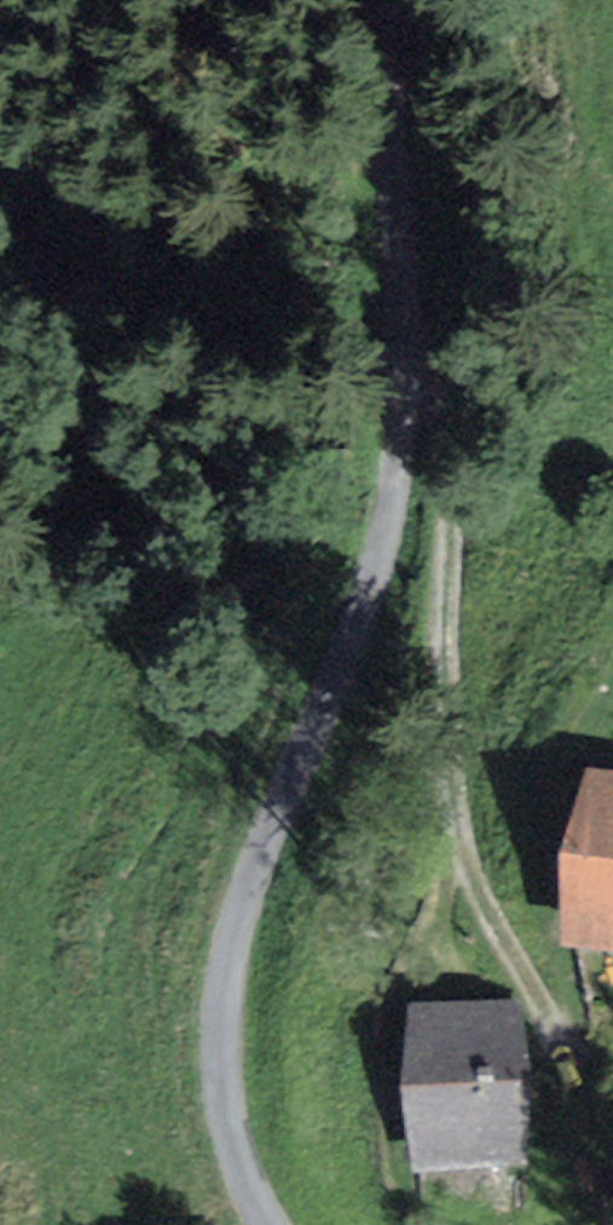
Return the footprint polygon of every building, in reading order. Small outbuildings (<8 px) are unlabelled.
[(586,772),(568,940),(612,945),(612,774),(586,772)] [(520,1009),(418,1011),(422,1161),(524,1158),(520,1009)]
